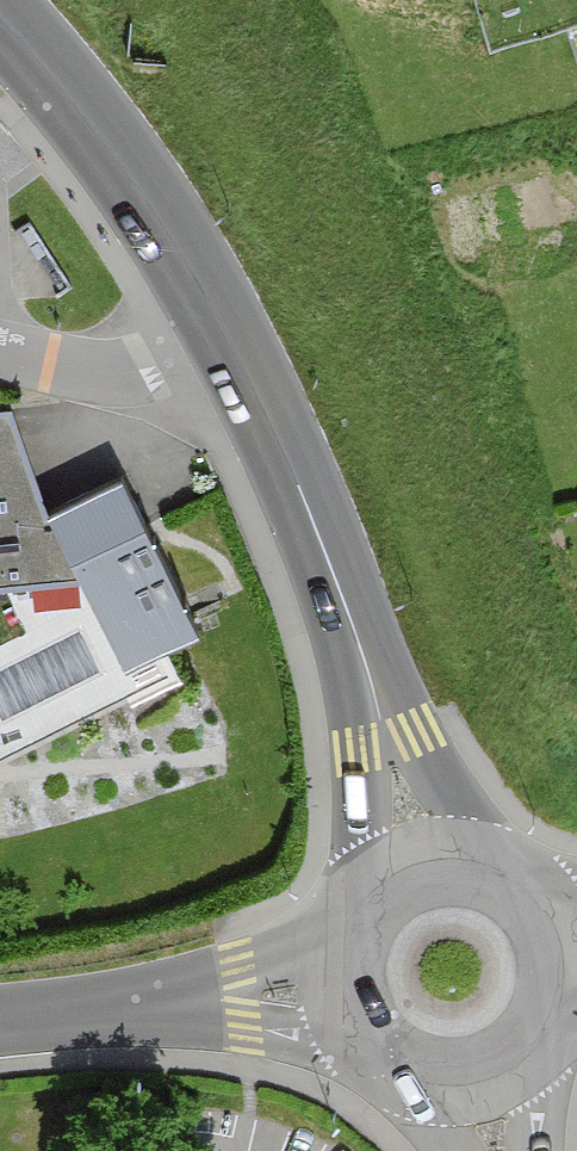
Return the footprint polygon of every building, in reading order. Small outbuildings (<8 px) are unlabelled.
[(0,412),(0,581),(86,575),(125,655),(194,618),(120,472),(46,509),(9,411),(0,412)]
